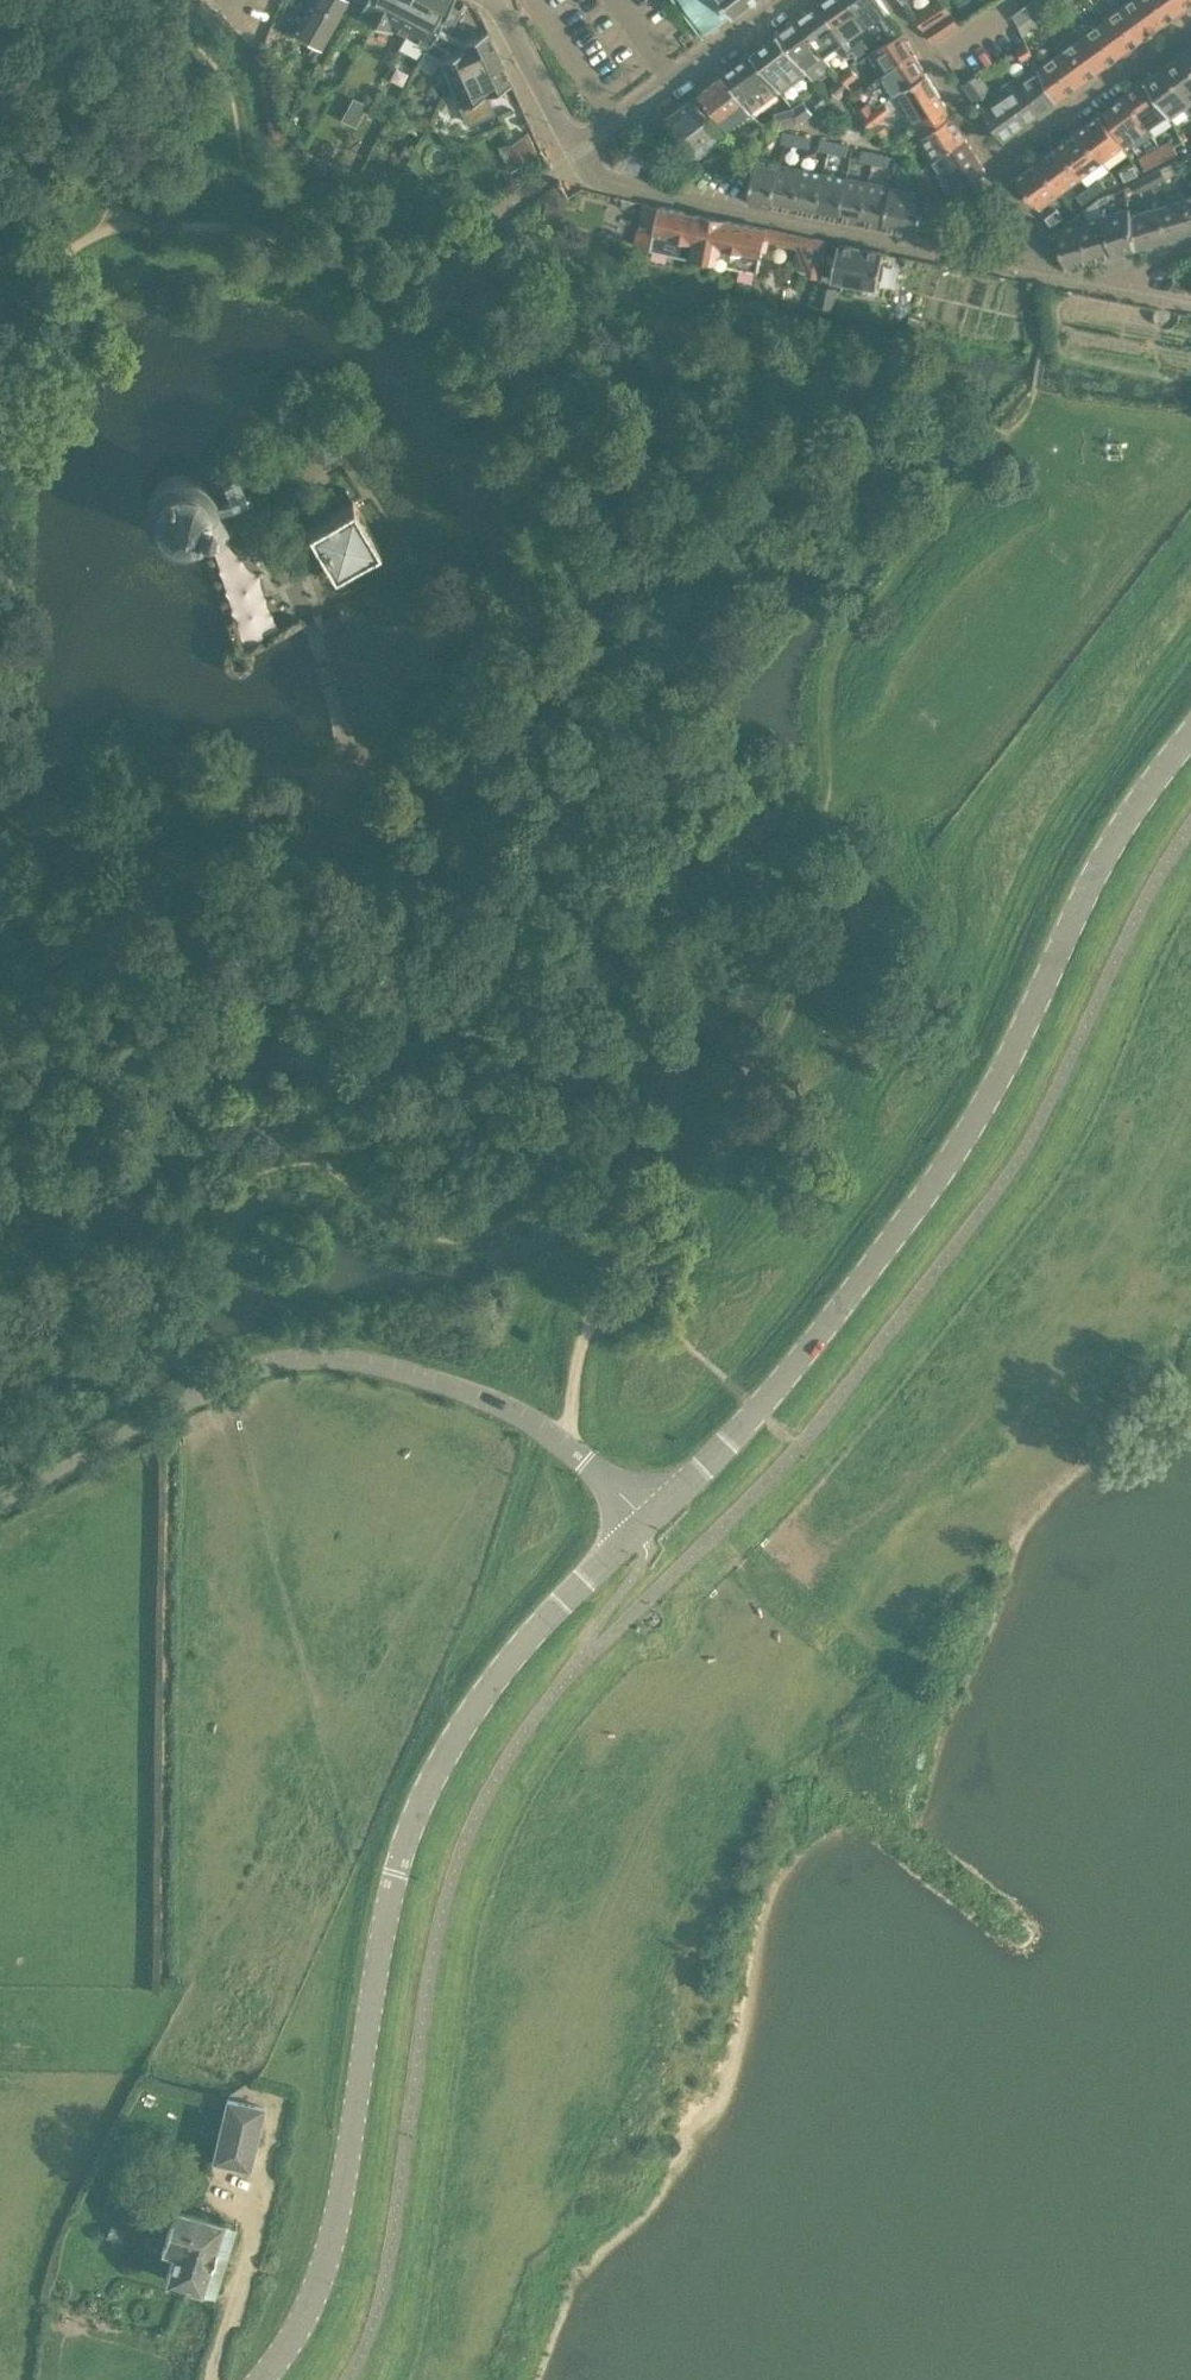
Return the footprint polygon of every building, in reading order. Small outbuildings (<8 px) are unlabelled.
[(293,32),(320,48),(348,0),(311,0),(293,32)] [(355,15),(375,24),(386,0),(361,0),(355,15)] [(375,24),(389,30),(391,26),(404,33),(416,7),(407,3),(408,0),(386,0),(375,24)] [(404,33),(426,45),(436,27),(448,33),(460,9),(450,4),(453,0),(408,0),(407,3),(416,7),(404,33)] [(733,12),(724,0),(675,0),(703,38),(705,37),(703,34),(707,31),(709,30),(708,29),(709,28),(727,16),(728,17),(729,16),(728,14),(733,12)] [(735,15),(753,2),(756,0),(724,0),(733,12),(735,15)] [(846,39),(866,25),(850,0),(824,0),(819,4),(845,40),(846,39)] [(866,25),(881,15),(886,23),(884,24),(890,34),(898,29),(898,30),(900,29),(899,27),(888,10),(882,0),(850,0),(866,25)] [(925,28),(949,11),(941,0),(934,0),(914,14),(924,29),(925,28)] [(1038,10),(1031,0),(1013,13),(1018,24),(1024,20),(1038,10)] [(1038,10),(1052,0),(1031,0),(1038,10)] [(1155,28),(1181,10),(1173,0),(1135,0),(1155,28)] [(1190,2),(1190,0),(1173,0),(1181,10),(1190,2)] [(1129,1),(1107,16),(1129,47),(1151,31),(1129,1)] [(852,47),(846,39),(845,40),(819,4),(796,20),(825,55),(835,47),(841,56),(858,55),(852,47)] [(949,11),(925,28),(933,41),(959,24),(949,11)] [(1105,20),(1087,33),(1108,62),(1129,47),(1107,16),(1104,18),(1105,20)] [(796,20),(778,33),(807,71),(813,80),(831,66),(824,56),(825,55),(796,20)] [(497,54),(486,31),(463,41),(448,33),(436,27),(426,45),(423,51),(439,60),(448,80),(481,65),(479,62),(497,54)] [(781,91),(807,71),(778,33),(751,54),(779,89),(781,91)] [(883,73),(914,52),(902,33),(870,52),(883,73)] [(1087,33),(1066,48),(1087,77),(1108,62),(1087,33)] [(852,47),(858,55),(868,47),(862,39),(852,47)] [(1032,53),(1026,43),(1016,50),(1017,51),(1018,51),(1023,59),(1032,53)] [(1066,48),(1039,67),(1056,100),(1087,77),(1066,48)] [(1190,101),(1190,60),(1184,51),(1180,53),(1181,54),(1184,52),(1185,54),(1178,59),(1176,56),(1165,65),(1190,101)] [(926,73),(914,52),(883,73),(883,74),(865,85),(878,106),(894,93),(926,73)] [(460,106),(510,84),(497,54),(479,62),(481,65),(448,80),(460,106)] [(751,110),(779,89),(751,54),(723,75),(751,110)] [(991,91),(979,72),(962,83),(1003,141),(1041,113),(1056,100),(1039,67),(1038,65),(1024,72),(1017,75),(991,91)] [(1171,116),(1190,101),(1165,65),(1161,68),(1161,69),(1164,67),(1166,69),(1159,74),(1157,71),(1144,80),(1165,115),(1169,113),(1171,116)] [(857,76),(851,67),(838,75),(841,78),(846,82),(847,83),(857,76)] [(894,93),(878,106),(873,110),(864,117),(870,126),(901,102),(914,124),(929,114),(931,117),(947,107),(926,73),(894,93)] [(761,123),(751,110),(723,75),(699,93),(721,120),(728,129),(743,118),(753,130),(761,123)] [(846,82),(841,78),(831,86),(833,93),(846,82)] [(1148,126),(1165,115),(1144,80),(1126,93),(1147,127),(1148,127),(1148,126)] [(1147,127),(1126,93),(1103,111),(1123,145),(1147,127)] [(689,101),(665,119),(686,145),(668,160),(652,179),(676,184),(695,168),(701,163),(695,156),(724,134),(694,97),(689,101)] [(803,102),(794,108),(798,122),(811,112),(803,102)] [(864,117),(873,110),(868,102),(859,109),(864,117)] [(966,138),(947,107),(931,117),(929,114),(914,124),(922,136),(919,138),(933,160),(935,159),(966,138)] [(794,108),(776,113),(781,127),(798,122),(794,108)] [(1081,132),(1102,161),(1123,145),(1100,114),(1084,125),(1086,128),(1081,132)] [(874,133),(881,144),(892,138),(886,127),(874,133)] [(1081,176),(1102,161),(1081,132),(1079,129),(1063,141),(1066,144),(1061,147),(1060,148),(1081,176)] [(511,140),(520,161),(539,157),(527,130),(511,140)] [(795,144),(797,134),(783,131),(781,141),(795,144)] [(797,134),(795,144),(809,147),(811,137),(797,134)] [(935,159),(943,171),(934,174),(927,164),(915,172),(936,202),(956,189),(986,170),(966,138),(935,159)] [(832,152),(834,142),(820,139),(818,149),(832,152)] [(1159,146),(1166,157),(1177,152),(1170,140),(1159,146)] [(834,142),(832,152),(846,154),(848,144),(834,142)] [(1061,191),(1081,176),(1060,148),(1061,147),(1058,144),(1043,156),(1045,159),(1040,163),(1039,163),(1061,191)] [(1166,157),(1159,146),(1140,158),(1146,168),(1166,157)] [(874,162),(876,152),(862,149),(860,160),(874,162)] [(876,152),(874,162),(888,165),(890,155),(876,152)] [(780,163),(781,160),(757,156),(753,174),(749,173),(747,185),(751,186),(748,200),(772,205),(780,163)] [(1039,163),(1040,163),(1038,160),(1016,176),(1039,207),(1061,191),(1039,163)] [(772,205),(796,210),(804,168),(780,163),(772,205)] [(1121,171),(1125,179),(1138,173),(1134,165),(1121,171)] [(796,210),(820,215),(828,173),(804,168),(796,210)] [(1147,175),(1152,184),(1166,177),(1161,168),(1147,175)] [(820,215),(841,219),(849,177),(828,173),(820,215)] [(1152,184),(1147,175),(1134,182),(1139,191),(1152,184)] [(841,219),(862,223),(870,181),(849,177),(841,219)] [(1089,186),(1094,194),(1106,185),(1100,178),(1089,186)] [(862,223),(883,227),(892,185),(870,181),(862,223)] [(892,185),(883,227),(918,234),(922,213),(911,210),(915,190),(892,185)] [(1094,194),(1089,186),(1077,194),(1083,202),(1094,194)] [(1161,205),(1170,236),(1190,230),(1190,210),(1187,196),(1186,196),(1183,189),(1171,192),(1173,201),(1161,205)] [(1118,251),(1135,247),(1131,213),(1130,206),(1113,211),(1109,196),(1104,200),(1118,251)] [(1093,259),(1118,251),(1104,200),(1099,203),(1102,215),(1089,219),(1085,208),(1079,212),(1093,259)] [(705,259),(713,217),(701,214),(645,202),(636,245),(705,259)] [(1135,247),(1170,236),(1161,205),(1131,213),(1135,247)] [(1046,217),(1051,224),(1063,216),(1057,208),(1046,217)] [(1093,259),(1079,212),(1069,219),(1073,230),(1057,235),(1066,267),(1093,259)] [(758,271),(765,239),(767,228),(745,223),(745,224),(729,220),(725,219),(713,217),(705,259),(758,271)] [(767,228),(765,239),(800,246),(810,270),(809,275),(817,276),(825,240),(814,237),(814,238),(801,237),(800,235),(767,228)] [(832,279),(877,288),(884,252),(839,243),(832,279)] [(836,287),(821,284),(817,304),(832,307),(836,287)] [(168,542),(179,545),(189,545),(199,541),(205,537),(210,533),(212,530),(216,520),(217,509),(214,499),(209,490),(200,483),(190,479),(180,479),(169,482),(161,488),(154,496),(151,506),(150,517),(154,527),(160,535),(168,542)] [(314,520),(305,525),(332,572),(379,545),(352,498),(351,499),(344,487),(335,493),(332,487),(315,497),(318,502),(307,509),(314,520)] [(298,617),(267,633),(265,632),(264,632),(263,632),(262,632),(261,633),(260,634),(260,635),(260,637),(260,638),(247,645),(242,643),(212,550),(213,550),(210,541),(234,526),(229,519),(212,530),(210,533),(205,537),(199,541),(202,548),(231,643),(229,644),(227,645),(225,647),(224,649),(223,651),(222,653),(221,655),(221,657),(221,660),(221,662),(222,664),(222,666),(224,668),(225,670),(227,672),(229,673),(231,674),(233,675),(236,675),(238,675),(240,675),(243,674),(245,673),(247,672),(249,670),(250,668),(251,666),(252,664),(253,662),(253,660),(253,657),(253,655),(252,653),(305,621),(298,617)] [(250,2170),(265,2108),(227,2098),(213,2161),(250,2170)] [(173,2249),(165,2277),(202,2289),(224,2220),(173,2203),(159,2245),(173,2249)]
